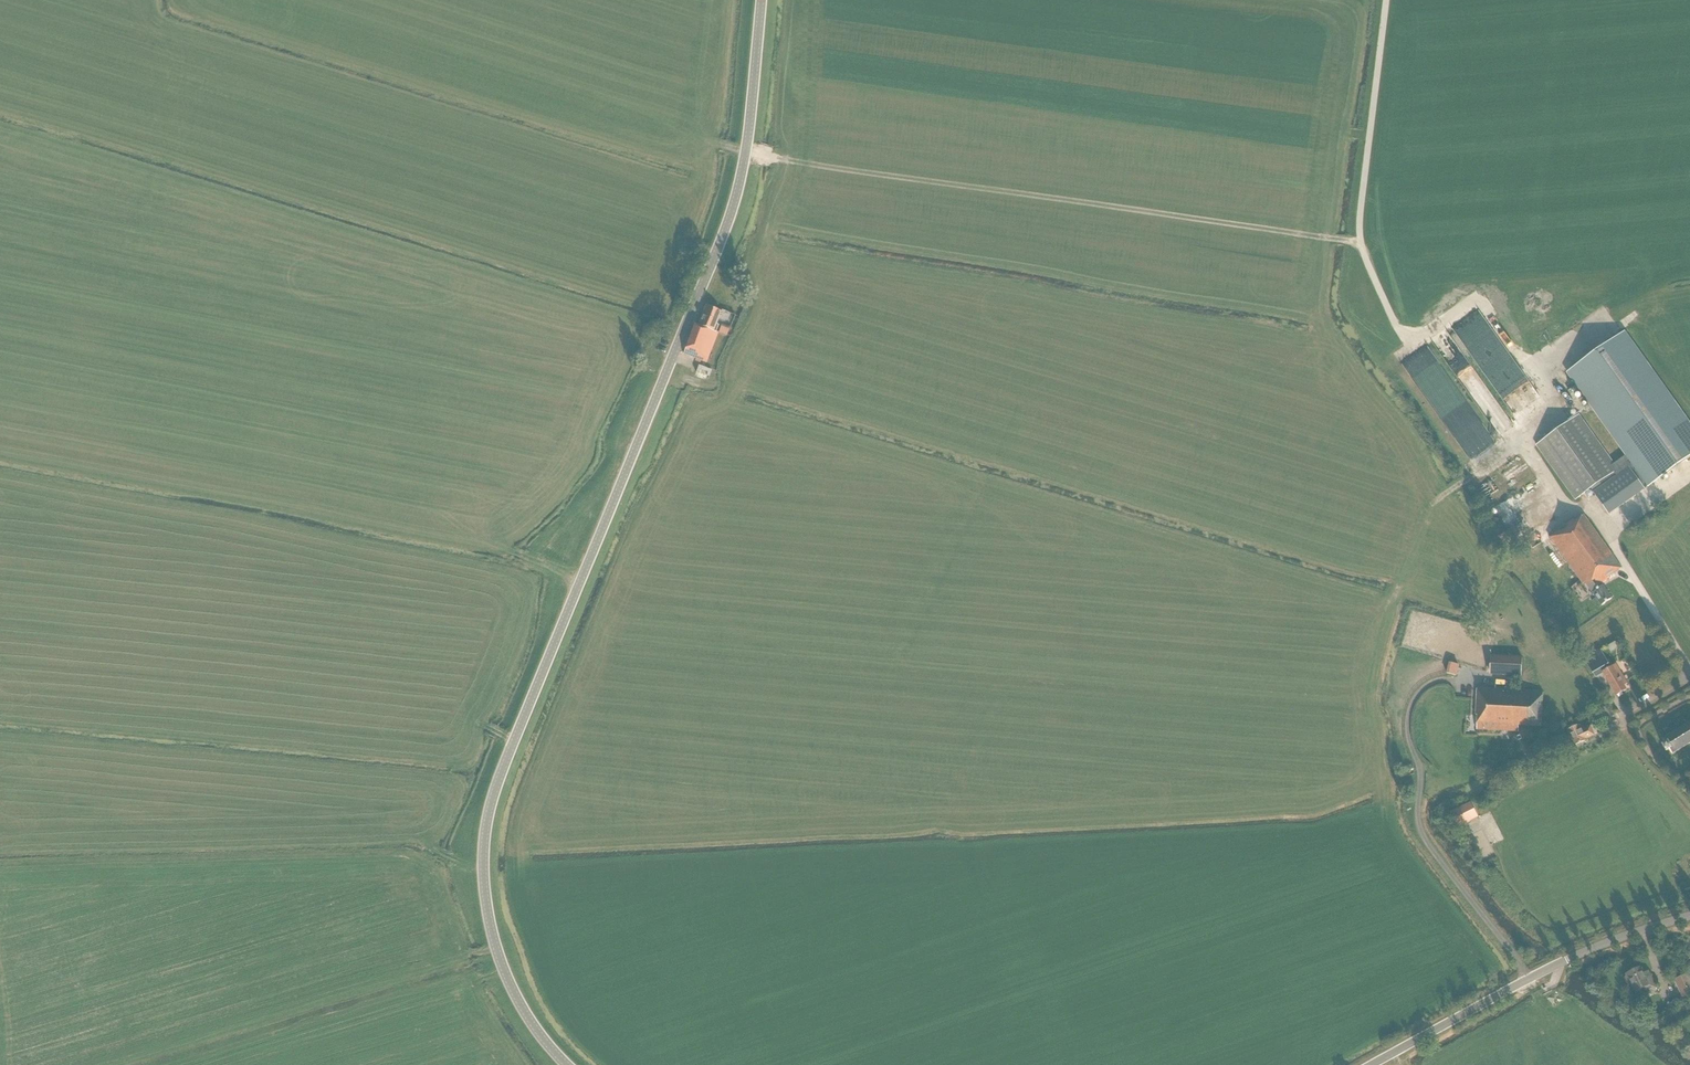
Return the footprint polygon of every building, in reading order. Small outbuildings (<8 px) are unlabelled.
[(721,312),(706,306),(698,326),(694,324),(684,354),(707,362),(718,333),(716,332),(719,325),(716,324),(721,312)] [(1628,455),(1614,464),(1579,415),(1537,446),(1576,500),(1591,489),(1609,515),(1689,457),(1689,427),(1623,333),(1569,372),(1628,455)] [(713,371),(698,365),(694,374),(709,380),(713,371)] [(1423,391),(1440,415),(1447,411),(1430,387),(1423,391)] [(1491,507),(1499,521),(1513,513),(1504,499),(1491,507)] [(1621,568),(1591,525),(1584,515),(1575,521),(1574,520),(1549,537),(1583,584),(1585,582),(1602,606),(1612,598),(1603,586),(1601,582),(1621,568)] [(1601,650),(1586,659),(1596,677),(1603,672),(1608,681),(1617,696),(1627,690),(1624,686),(1628,684),(1616,665),(1611,668),(1601,650)] [(1490,657),(1489,674),(1520,675),(1521,658),(1490,657)] [(1452,673),(1463,677),(1467,665),(1456,662),(1452,673)] [(1541,726),(1543,692),(1477,688),(1476,715),(1477,715),(1477,729),(1518,731),(1519,725),(1541,726)] [(1606,726),(1617,720),(1609,705),(1602,709),(1606,717),(1603,720),(1606,726)] [(1663,739),(1663,740),(1666,744),(1663,746),(1666,752),(1669,750),(1671,753),(1671,754),(1672,755),(1674,753),(1689,744),(1689,723),(1663,739)] [(1586,739),(1595,735),(1591,726),(1582,730),(1579,724),(1568,730),(1575,746),(1586,740),(1586,739)] [(1471,802),(1451,812),(1458,827),(1478,817),(1471,802)] [(1643,974),(1640,967),(1626,974),(1627,976),(1624,978),(1628,986),(1631,985),(1635,993),(1643,988),(1646,994),(1657,988),(1650,974),(1647,975),(1646,972),(1643,974)] [(1687,973),(1674,979),(1683,997),(1689,994),(1689,978),(1687,973)]
